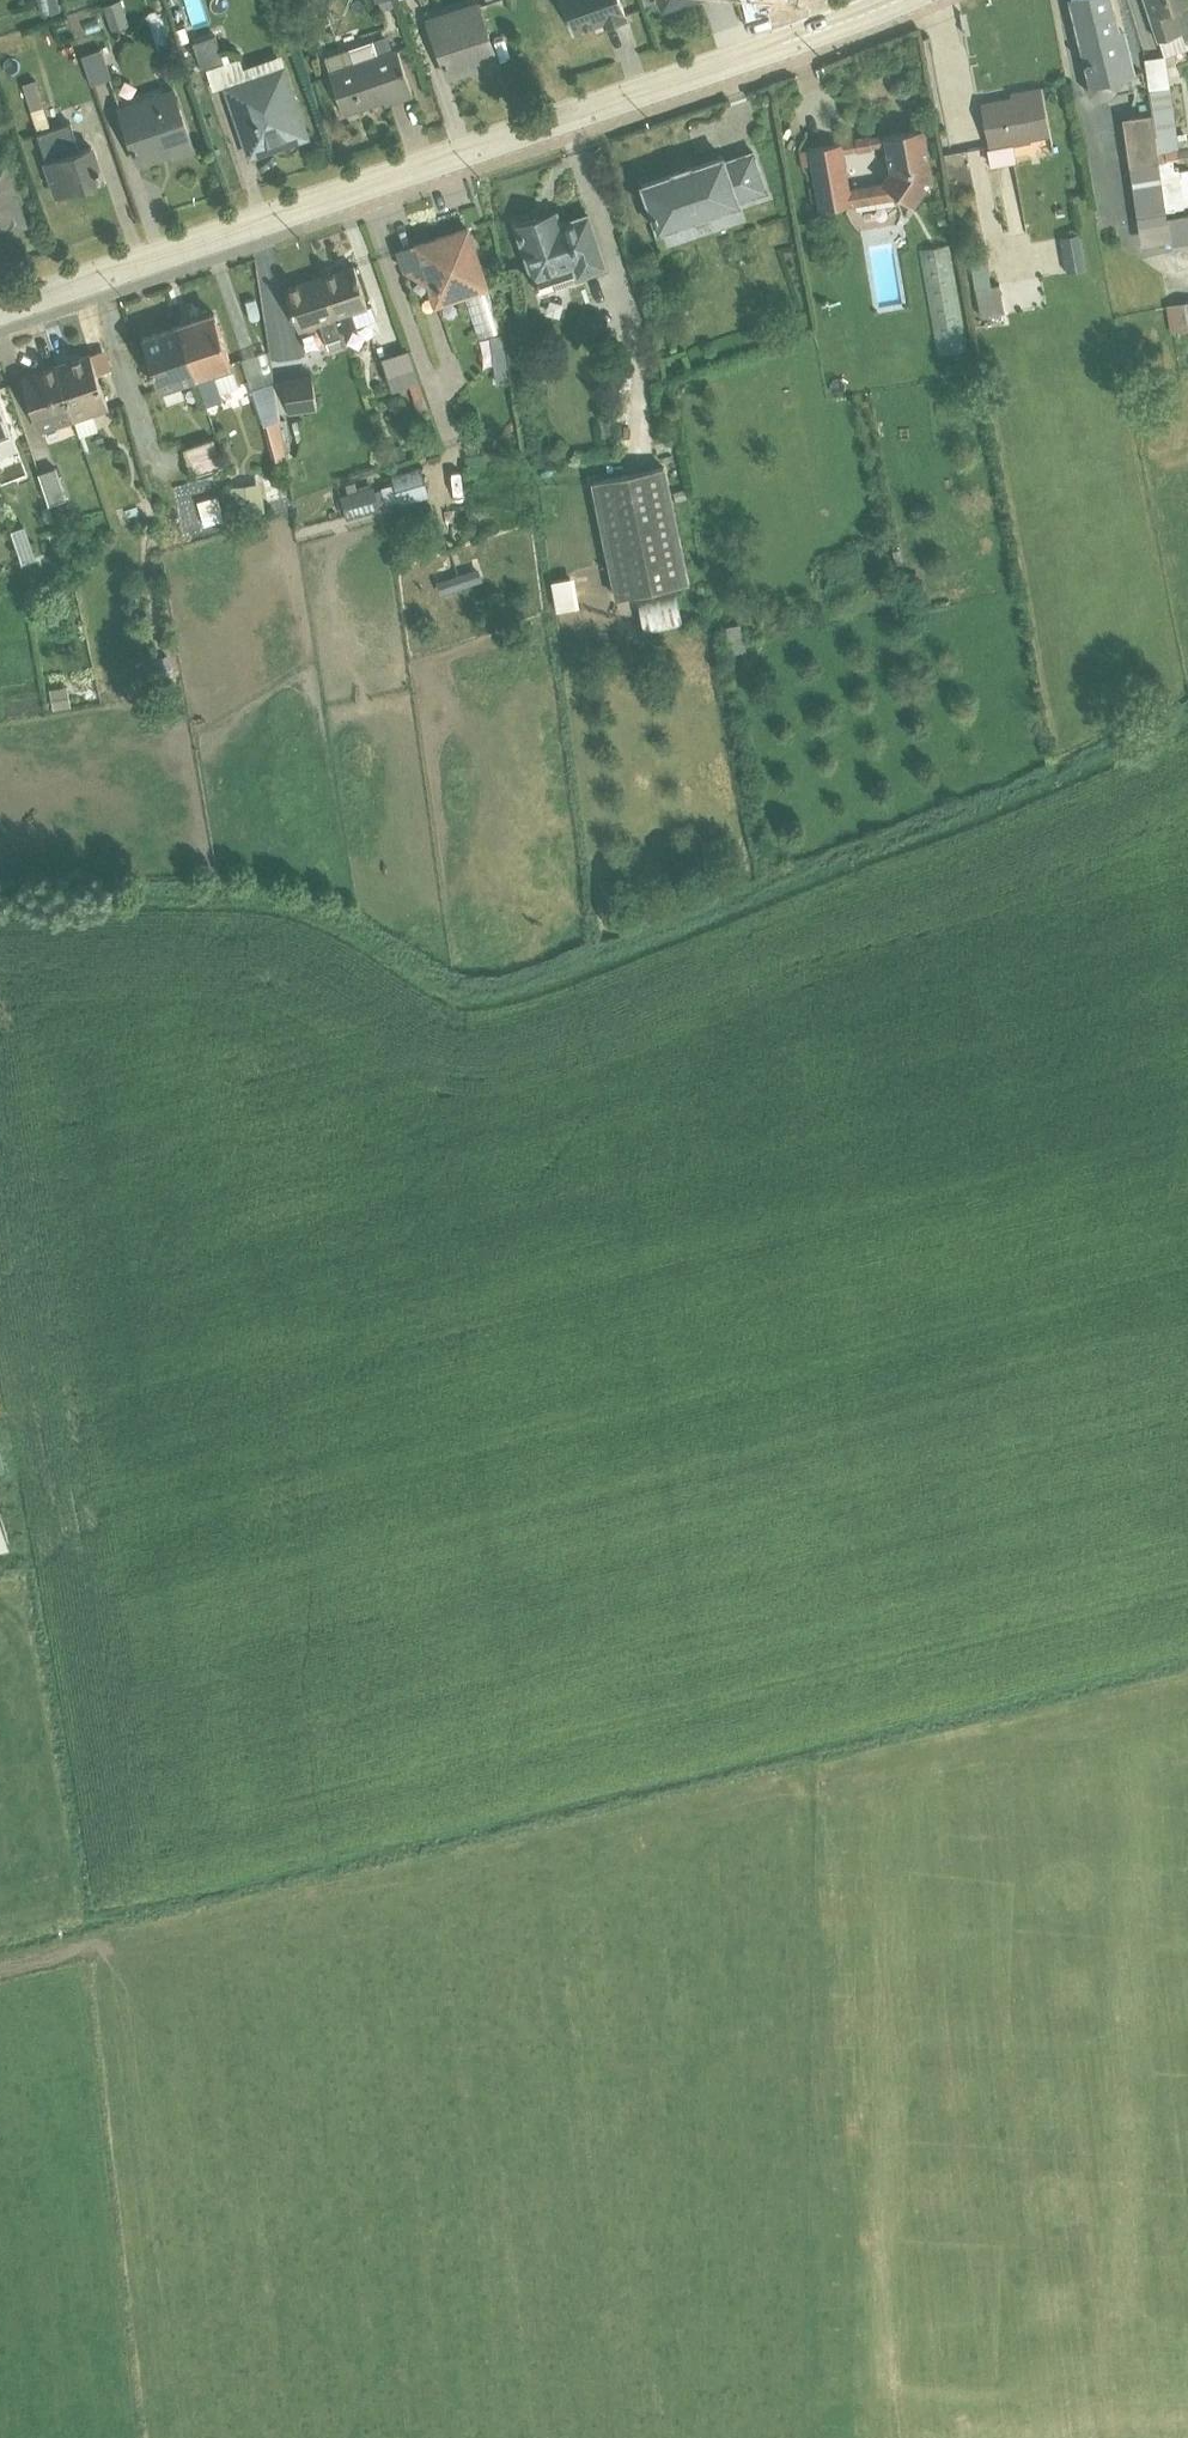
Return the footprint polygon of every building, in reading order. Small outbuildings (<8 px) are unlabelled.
[(43,17),(62,12),(58,0),(38,0),(43,17)] [(180,13),(193,9),(191,0),(176,0),(180,13)] [(377,5),(380,3),(383,11),(394,7),(392,0),(375,0),(377,5)] [(575,35),(604,24),(606,29),(628,21),(620,0),(563,0),(575,35)] [(664,8),(688,0),(687,0),(661,0),(664,8)] [(1096,82),(1087,85),(1090,97),(1096,100),(1100,101),(1106,101),(1111,99),(1115,96),(1118,90),(1115,78),(1136,73),(1126,28),(1117,30),(1110,0),(1072,0),(1096,82)] [(1166,213),(1184,210),(1183,207),(1187,206),(1187,170),(1175,171),(1174,162),(1187,160),(1187,140),(1187,139),(1178,140),(1165,56),(1187,50),(1187,0),(1146,0),(1164,55),(1144,60),(1154,116),(1166,213)] [(122,2),(105,7),(113,32),(131,26),(122,2)] [(478,3),(428,19),(448,79),(469,72),(467,68),(476,66),(479,74),(500,67),(478,3)] [(260,138),(265,151),(306,137),(278,58),(244,69),(240,59),(231,62),(228,53),(222,55),(216,37),(194,44),(203,71),(206,70),(213,91),(228,86),(247,142),(260,138)] [(379,56),(393,51),(388,37),(374,42),(379,56)] [(379,56),(374,42),(325,59),(344,116),(384,102),(386,106),(414,97),(397,50),(393,51),(379,56)] [(102,51),(83,58),(93,86),(112,79),(102,51)] [(36,81),(23,86),(38,131),(51,127),(36,81)] [(983,104),(981,104),(990,149),(1014,144),(1015,146),(1032,143),(1032,141),(1051,137),(1042,88),(1011,94),(1013,104),(984,109),(983,104)] [(173,89),(119,108),(139,167),(174,155),(176,159),(195,153),(173,89)] [(1166,213),(1154,116),(1122,121),(1138,219),(1166,213)] [(72,125),(38,136),(59,199),(104,184),(93,149),(82,152),(72,125)] [(856,138),(856,140),(840,143),(840,145),(811,150),(814,165),(822,211),(902,199),(915,208),(934,181),(923,130),(886,137),(886,135),(871,137),(871,136),(856,138)] [(260,138),(247,142),(252,156),(265,151),(260,138)] [(1005,194),(1001,166),(978,169),(975,146),(940,151),(944,184),(985,178),(988,196),(1005,194)] [(814,165),(811,150),(800,152),(803,167),(814,165)] [(675,176),(643,187),(659,235),(742,206),(741,204),(768,194),(754,154),(726,163),(724,159),(692,170),(692,168),(674,174),(675,176)] [(9,227),(11,232),(27,226),(6,163),(0,165),(0,230),(9,227)] [(1138,219),(1143,247),(1172,242),(1173,247),(1187,245),(1187,216),(1167,220),(1166,213),(1138,219)] [(544,232),(561,227),(557,215),(540,221),(544,232)] [(544,232),(540,221),(517,228),(539,294),(544,297),(552,294),(555,289),(607,272),(589,217),(561,227),(544,232)] [(468,230),(400,252),(420,312),(465,298),(479,342),(501,334),(491,300),(505,295),(501,283),(487,288),(468,230)] [(1081,236),(1061,240),(1068,275),(1087,271),(1081,236)] [(950,248),(920,254),(938,359),(968,354),(950,248)] [(986,255),(970,258),(984,331),(987,331),(987,334),(997,332),(997,329),(1008,327),(1000,287),(992,288),(986,255)] [(323,278),(342,334),(377,322),(372,307),(369,308),(355,268),(323,278)] [(342,334),(323,278),(286,291),(300,333),(321,326),(330,351),(346,345),(342,334)] [(1167,309),(1171,329),(1173,328),(1182,373),(1187,372),(1187,305),(1167,309)] [(180,326),(198,380),(209,411),(219,408),(218,403),(224,402),(221,394),(239,388),(215,315),(180,326)] [(198,380),(180,326),(143,339),(161,393),(198,380)] [(91,356),(98,378),(114,374),(106,351),(91,356)] [(409,352),(383,360),(394,392),(411,386),(421,416),(429,413),(409,352)] [(257,355),(244,359),(275,466),(287,462),(275,383),(267,385),(257,355)] [(98,378),(91,356),(57,368),(82,437),(99,432),(94,417),(109,411),(98,378)] [(57,368),(23,379),(42,434),(77,422),(57,368)] [(312,376),(284,381),(289,415),(317,411),(312,376)] [(13,437),(0,403),(0,442),(13,437)] [(214,441),(185,451),(194,478),(224,468),(214,441)] [(56,469),(39,475),(50,506),(67,500),(56,469)] [(382,492),(387,505),(387,506),(399,502),(401,507),(430,498),(420,469),(392,478),(394,486),(382,490),(382,492)] [(666,471),(593,486),(617,602),(690,586),(666,471)] [(262,485),(230,489),(234,518),(265,514),(262,485)] [(291,485),(264,493),(270,512),(293,505),(291,485)] [(387,505),(382,492),(375,494),(374,488),(341,498),(348,522),(381,512),(379,507),(387,505)] [(217,495),(197,502),(205,527),(225,520),(217,495)] [(67,503),(54,508),(60,526),(73,522),(67,503)] [(25,527),(11,533),(22,565),(36,559),(25,527)] [(479,571),(437,585),(442,598),(483,584),(479,571)] [(575,579),(551,583),(557,614),(581,610),(575,579)] [(675,594),(639,602),(645,632),(682,624),(675,594)] [(743,628),(727,631),(732,657),(747,654),(743,628)] [(40,685),(40,707),(59,707),(58,684),(40,685)] [(10,1545),(0,1512),(0,1548),(10,1545)]
